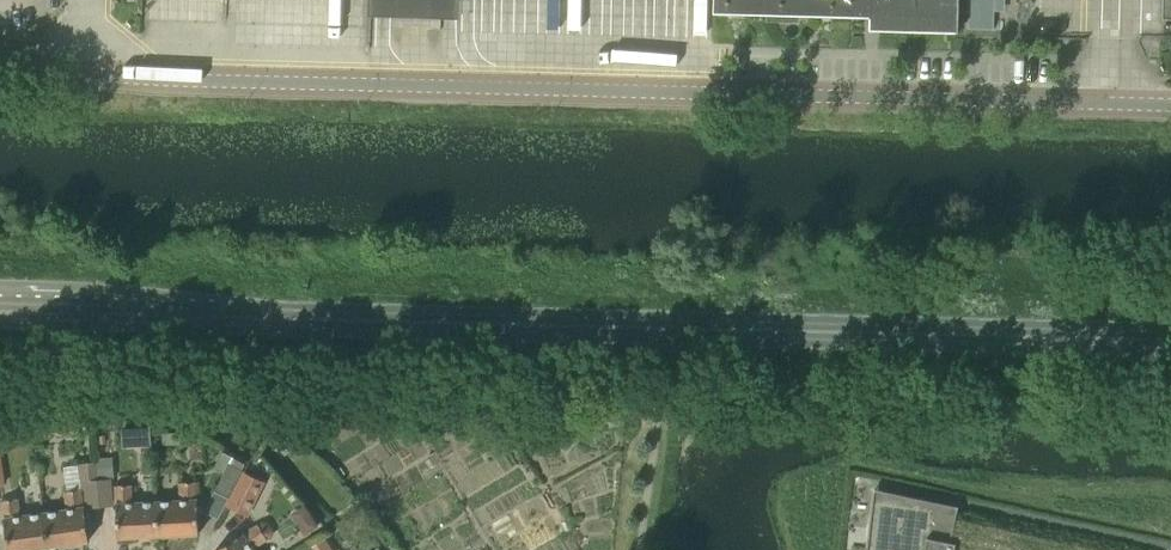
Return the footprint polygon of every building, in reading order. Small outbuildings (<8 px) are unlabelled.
[(367,28),(458,30),(459,0),(367,0),(367,28)] [(713,12),(793,14),(880,17),(879,30),(957,32),(958,0),(713,0),(713,12)] [(42,435),(86,431),(84,417),(41,421),(42,435)] [(288,438),(279,430),(267,442),(275,450),(277,449),(284,456),(293,447),(285,440),(288,438)] [(97,455),(97,460),(99,475),(112,473),(110,453),(97,455)] [(78,462),(80,479),(99,477),(97,460),(78,462)] [(233,496),(246,468),(231,461),(218,488),(233,496)] [(246,468),(233,496),(229,504),(251,515),(269,479),(246,468)] [(180,501),(156,502),(158,535),(198,533),(197,500),(196,500),(195,482),(180,483),(180,501)] [(156,502),(132,503),(131,485),(115,485),(116,504),(115,504),(117,537),(158,535),(156,502)] [(946,536),(951,497),(875,488),(867,549),(1013,549),(946,536)] [(43,513),(48,546),(88,540),(83,507),(80,489),(65,491),(68,509),(43,513)] [(19,516),(17,498),(1,501),(3,519),(7,549),(22,549),(48,546),(43,513),(19,516)] [(302,504),(288,513),(302,534),(316,525),(302,504)] [(242,534),(215,549),(252,549),(251,548),(266,538),(272,536),(274,531),(267,522),(262,521),(242,534)]
